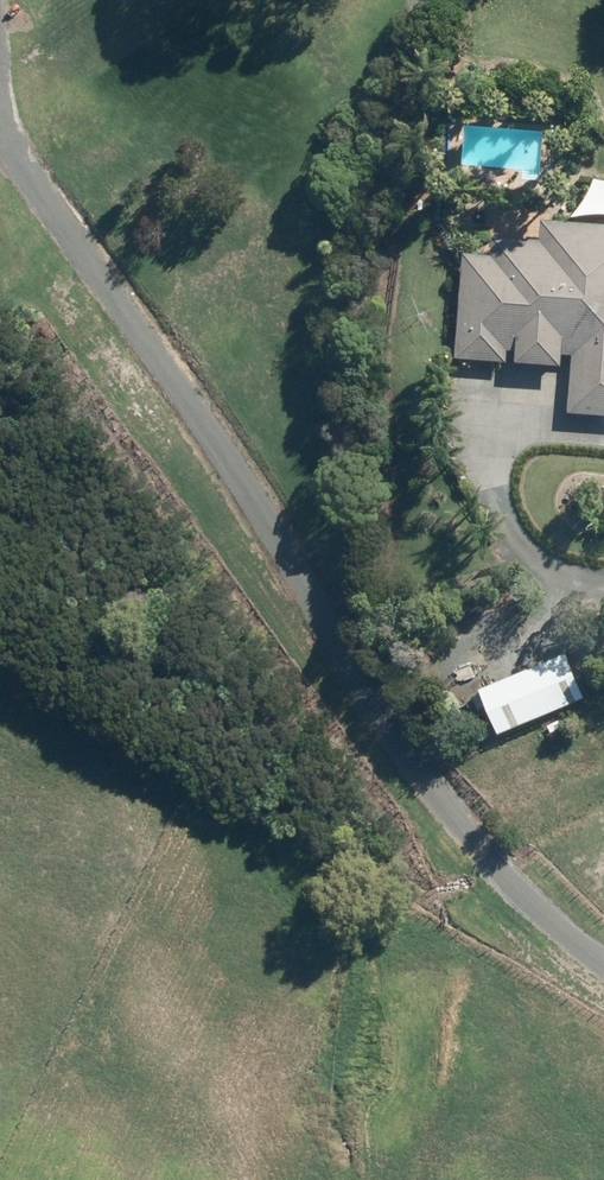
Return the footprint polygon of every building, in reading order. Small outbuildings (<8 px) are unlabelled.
[(467,213),(467,228),(485,228),(485,213),(467,213)] [(514,354),(514,365),(558,369),(559,358),(570,358),(566,416),(603,418),(603,228),(540,224),(539,242),(492,240),(490,258),(461,256),(454,361),(504,364),(505,353),(514,354)] [(563,659),(476,693),(493,737),(580,702),(563,659)]
